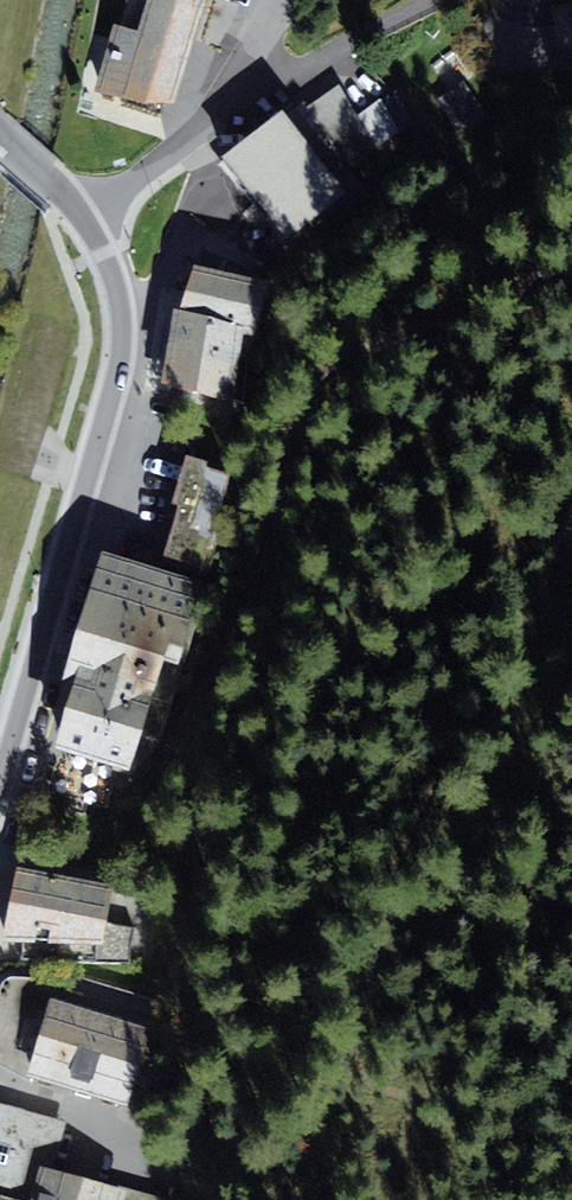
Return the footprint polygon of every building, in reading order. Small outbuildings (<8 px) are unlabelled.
[(143,28),(111,22),(93,93),(171,114),(209,0),(149,0),(143,28)] [(554,7),(563,69),(571,68),(571,4),(554,7)] [(390,131),(346,68),(206,164),(271,258),(461,127),(440,96),(390,131)] [(268,281),(191,264),(181,309),(247,324),(246,333),(256,335),(268,281)] [(247,324),(181,309),(176,308),(159,383),(231,399),(246,333),(247,324)] [(179,506),(165,555),(183,560),(182,563),(202,568),(230,473),(206,466),(208,460),(186,454),(171,503),(179,506)] [(61,681),(74,684),(77,674),(152,696),(164,658),(179,663),(203,580),(101,549),(61,681)] [(130,769),(152,696),(77,674),(74,684),(55,747),(130,769)] [(10,901),(60,911),(68,875),(17,865),(10,901)] [(114,885),(68,875),(60,911),(107,921),(114,885)] [(134,927),(107,921),(60,911),(10,901),(4,940),(22,941),(21,961),(129,964),(134,927)] [(0,993),(0,1067),(32,1084),(34,1076),(28,1074),(51,996),(55,997),(59,984),(34,978),(16,976),(7,978),(1,990),(0,993)] [(55,997),(51,996),(28,1074),(34,1076),(128,1104),(150,1028),(55,997)] [(0,1104),(0,1195),(20,1199),(30,1199),(40,1165),(54,1168),(67,1121),(0,1104)] [(54,1168),(40,1165),(30,1199),(166,1199),(54,1168)]
